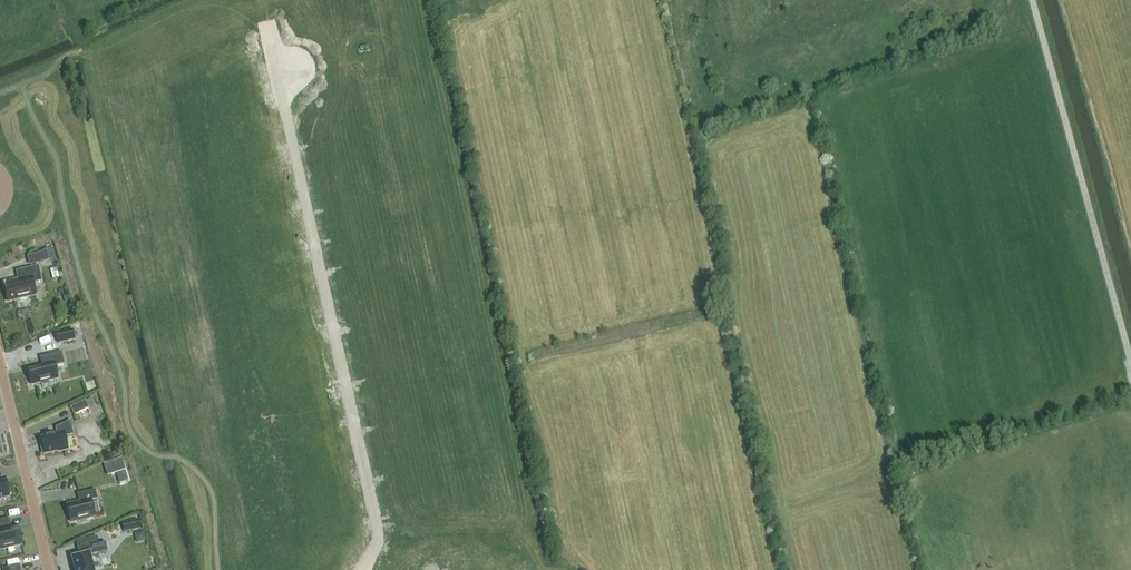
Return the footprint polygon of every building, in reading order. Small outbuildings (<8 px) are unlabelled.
[(49,262),(46,250),(39,254),(41,263),(49,262)] [(29,296),(36,294),(34,283),(42,281),(39,267),(18,272),(19,280),(16,281),(16,282),(5,285),(5,287),(4,287),(4,290),(6,289),(8,300),(19,298),(19,300),(30,298),(29,296)] [(56,333),(58,342),(75,339),(73,329),(56,333)] [(42,366),(28,369),(32,386),(41,384),(42,386),(49,384),(48,382),(58,380),(55,367),(64,365),(61,352),(40,357),(42,366)] [(54,387),(40,390),(42,396),(56,393),(54,387)] [(89,409),(85,401),(71,407),(74,416),(89,409)] [(56,428),(58,435),(40,439),(43,452),(45,452),(45,454),(57,451),(58,452),(69,450),(67,439),(75,437),(72,421),(56,428)] [(121,460),(104,465),(108,476),(124,470),(121,460)] [(2,503),(1,501),(9,499),(4,480),(0,481),(0,504),(2,503)] [(80,503),(67,506),(71,522),(78,520),(79,523),(88,521),(87,518),(94,517),(90,501),(97,499),(95,491),(78,495),(80,503)] [(0,521),(0,550),(21,545),(20,542),(21,542),(20,537),(19,537),(17,528),(11,529),(8,519),(0,521)] [(137,520),(122,524),(123,528),(138,525),(137,520)] [(73,560),(76,569),(93,569),(101,567),(98,554),(108,552),(106,543),(80,549),(82,557),(73,560)]
